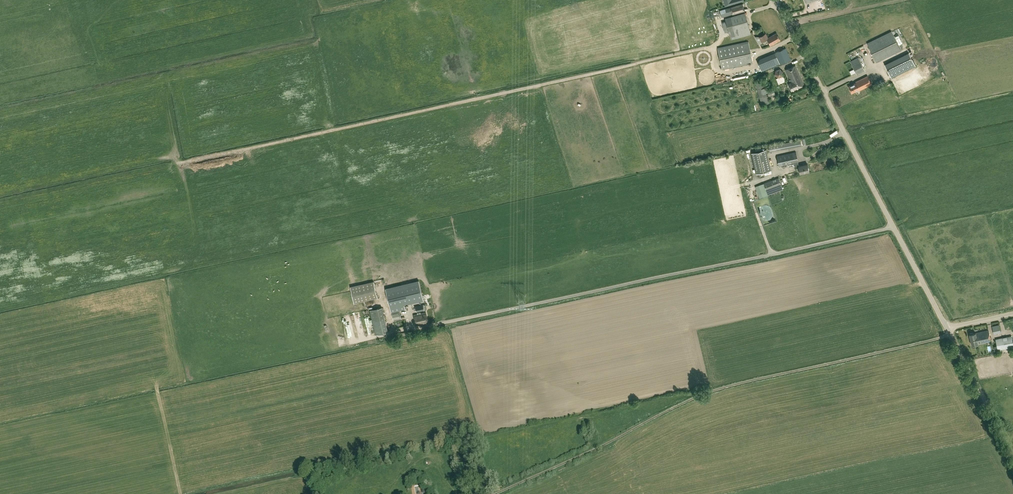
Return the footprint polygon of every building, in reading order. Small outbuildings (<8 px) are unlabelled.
[(725,15),(725,14),(732,12),(733,15),(744,11),(742,4),(720,10),(721,16),(725,15)] [(746,15),(726,21),(731,39),(751,34),(746,15)] [(891,31),(867,43),(876,63),(901,50),(891,31)] [(780,40),(776,33),(769,37),(768,37),(766,33),(759,37),(762,42),(767,39),(770,45),(780,40)] [(748,41),(718,48),(722,68),(753,62),(748,41)] [(790,60),(785,48),(776,52),(781,64),(790,60)] [(915,66),(909,52),(885,64),(891,78),(915,66)] [(775,53),(759,59),(758,63),(762,71),(780,64),(775,53)] [(858,57),(850,61),(857,74),(865,70),(858,57)] [(804,84),(796,65),(785,69),(790,79),(789,79),(790,82),(788,83),(791,90),(804,84)] [(783,73),(784,71),(780,68),(775,70),(775,75),(779,84),(786,81),(783,73)] [(856,82),(848,86),(852,93),(859,89),(860,90),(872,84),(868,76),(855,82),(856,82)] [(769,103),(761,79),(755,81),(762,105),(769,103)] [(800,140),(769,146),(770,151),(801,145),(800,140)] [(761,172),(770,170),(768,163),(769,163),(766,149),(753,152),(751,152),(756,173),(761,172)] [(796,152),(777,156),(779,166),(794,163),(795,170),(799,169),(800,173),(809,171),(807,164),(799,166),(798,162),(796,152)] [(778,178),(764,183),(768,195),(783,189),(778,178)] [(354,303),(377,298),(373,281),(351,286),(354,303)] [(400,310),(405,309),(404,305),(423,300),(423,297),(424,296),(424,293),(422,293),(421,289),(388,296),(392,312),(400,310)] [(382,307),(370,310),(376,334),(388,332),(382,307)] [(400,310),(392,312),(394,321),(402,319),(400,310)] [(426,312),(415,315),(417,325),(428,323),(426,312)] [(346,327),(344,320),(343,320),(342,315),(337,316),(339,329),(346,327)] [(352,327),(352,329),(356,328),(355,319),(348,320),(349,327),(352,327)] [(972,345),(991,341),(988,330),(973,333),(970,333),(970,334),(969,334),(972,345)] [(996,339),(998,350),(1012,347),(1012,343),(1011,336),(996,339)]
